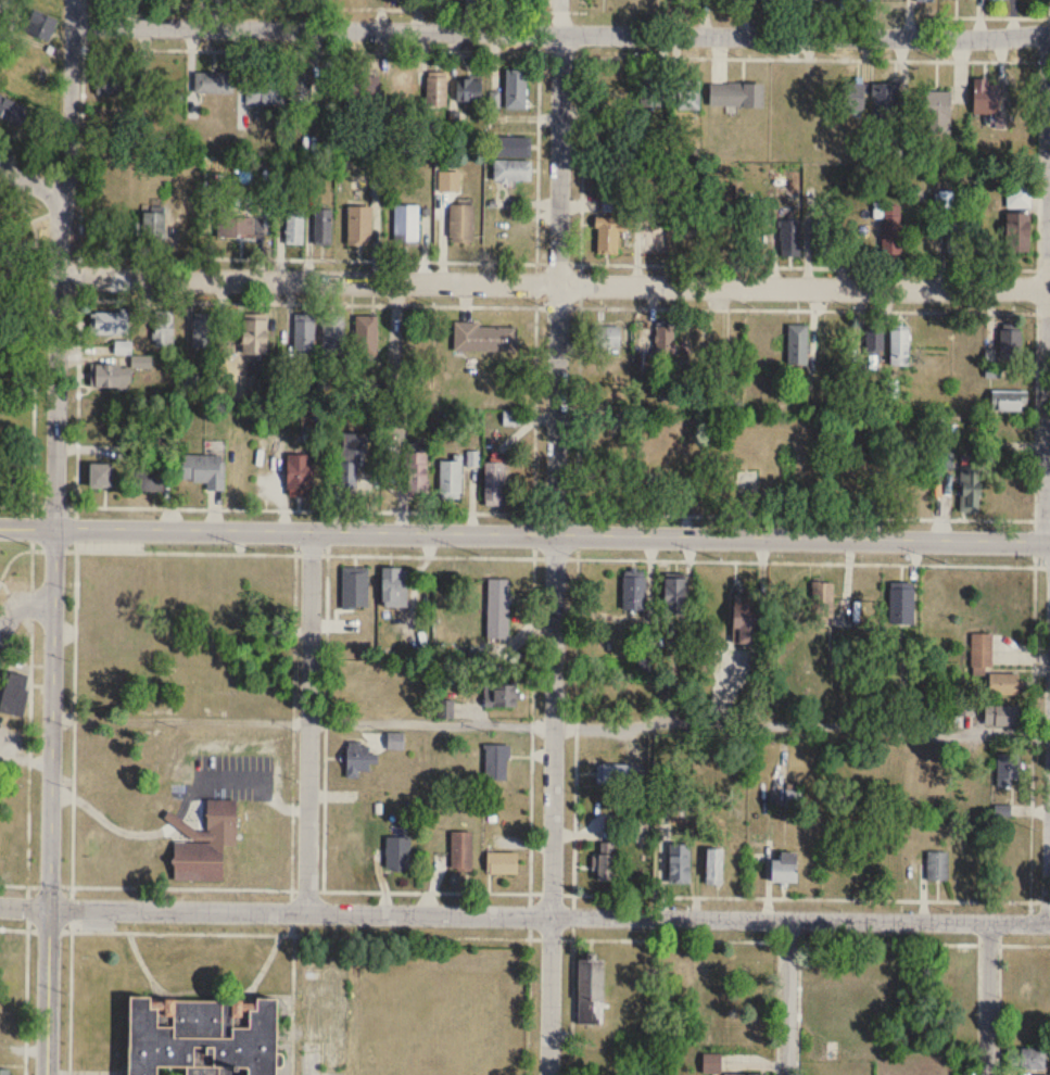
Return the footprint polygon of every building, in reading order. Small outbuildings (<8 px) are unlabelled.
[(58,20),(33,9),(23,31),(48,42),(58,20)] [(290,66),(290,107),(311,107),(311,66),(290,66)] [(505,109),(526,109),(526,69),(505,69),(505,109)] [(97,95),(138,95),(138,72),(97,72),(97,95)] [(234,73),(195,73),(195,94),(234,94),(234,73)] [(447,107),(447,74),(426,74),(426,107),(447,107)] [(183,102),(183,75),(158,75),(158,102),(183,102)] [(378,76),(351,76),(351,108),(378,108),(378,76)] [(481,78),(457,78),(457,102),(481,102),(481,78)] [(640,107),(661,107),(661,78),(640,78),(640,107)] [(999,114),(999,84),(990,84),(990,78),(973,78),(973,114),(999,114)] [(700,81),(679,81),(679,110),(700,110),(700,81)] [(283,82),(246,82),(246,104),(283,104),(283,82)] [(763,107),(763,84),(710,84),(710,107),(763,107)] [(864,84),(844,84),(844,111),(864,111),(864,84)] [(874,84),(874,122),(897,122),(897,84),(874,84)] [(951,91),(921,91),(921,126),(951,126),(951,91)] [(27,107),(0,95),(0,120),(17,128),(27,107)] [(498,157),(530,157),(530,136),(498,136),(498,157)] [(531,160),(498,160),(498,181),(531,181),(531,160)] [(1030,207),(1030,187),(1009,187),(1009,207),(1030,207)] [(474,205),(450,205),(450,244),(474,244),(474,205)] [(901,205),(881,205),(881,256),(901,256),(901,205)] [(394,242),(419,242),(419,206),(394,206),(394,242)] [(371,245),(371,207),(347,207),(347,245),(371,245)] [(304,245),(304,209),(287,209),(287,245),(304,245)] [(331,210),(316,210),(316,245),(331,245),(331,210)] [(165,239),(165,212),(140,212),(140,239),(165,239)] [(1029,252),(1029,213),(1006,213),(1006,252),(1029,252)] [(619,231),(631,231),(631,219),(596,217),(595,253),(618,254),(619,231)] [(230,234),(253,234),(253,219),(230,219),(230,234)] [(800,256),(800,221),(781,221),(781,256),(800,256)] [(813,256),(833,256),(833,221),(813,221),(813,256)] [(967,257),(967,221),(947,221),(947,257),(967,257)] [(173,348),(173,312),(154,312),(154,348),(173,348)] [(91,313),(91,335),(128,335),(128,313),(91,313)] [(344,358),(344,316),(323,316),(323,358),(344,358)] [(377,356),(377,316),(356,316),(356,356),(377,356)] [(211,319),(193,319),(193,350),(211,350),(211,319)] [(242,356),(267,356),(267,320),(242,320),(242,356)] [(314,321),(295,321),(295,352),(314,352),(314,321)] [(455,351),(517,352),(518,326),(455,325),(455,351)] [(808,325),(787,325),(787,366),(808,366),(808,325)] [(620,348),(620,326),(591,326),(591,348),(620,348)] [(674,327),(656,327),(656,358),(674,358),(674,327)] [(867,329),(867,359),(883,359),(883,329),(867,329)] [(909,329),(891,329),(891,366),(909,366),(909,329)] [(1022,359),(1022,329),(999,329),(999,359),(1022,359)] [(116,354),(131,354),(131,342),(116,342),(116,354)] [(121,388),(121,365),(92,365),(92,388),(121,388)] [(1026,391),(991,391),(991,411),(1026,411),(1026,391)] [(357,452),(366,452),(366,435),(342,435),(342,463),(356,463),(357,452)] [(426,493),(426,444),(406,444),(406,493),(426,493)] [(614,452),(591,452),(591,491),(614,492),(614,452)] [(207,490),(224,490),(224,455),(183,455),(183,481),(207,481),(207,490)] [(287,455),(287,493),(313,493),(313,455),(287,455)] [(440,498),(461,498),(461,461),(440,461),(440,498)] [(484,504),(503,504),(503,461),(484,461),(484,504)] [(90,488),(111,488),(111,464),(90,464),(90,488)] [(961,465),(961,510),(980,510),(980,465),(961,465)] [(163,490),(163,470),(135,470),(135,490),(163,490)] [(368,567),(343,567),(343,608),(368,608),(368,567)] [(382,568),(382,605),(407,605),(407,568),(382,568)] [(645,576),(624,576),(624,609),(645,609),(645,576)] [(686,577),(664,577),(664,614),(686,614),(686,577)] [(834,582),(809,582),(809,618),(833,618),(834,582)] [(914,587),(889,587),(889,624),(914,624),(914,587)] [(733,643),(757,643),(757,595),(733,595),(733,643)] [(972,665),(991,665),(991,634),(972,634),(972,665)] [(990,694),(1018,694),(1018,673),(990,673),(990,694)] [(26,678),(8,674),(1,710),(19,713),(26,678)] [(518,685),(486,685),(486,707),(518,707),(518,685)] [(1017,724),(1017,705),(984,705),(984,724),(1017,724)] [(377,745),(346,745),(346,779),(359,779),(359,768),(377,768),(377,745)] [(485,780),(508,780),(509,745),(486,745),(485,780)] [(997,754),(997,786),(1010,786),(1010,779),(1020,779),(1020,754),(997,754)] [(629,775),(603,774),(602,786),(629,787),(629,775)] [(237,800),(207,799),(207,823),(167,822),(167,828),(187,829),(186,842),(174,842),(173,877),(223,878),(224,845),(236,845),(237,800)] [(452,871),(472,871),(472,832),(452,832),(452,871)] [(410,837),(387,837),(387,869),(410,869),(410,837)] [(596,881),(613,881),(613,843),(596,843),(596,881)] [(690,844),(668,844),(668,883),(690,883),(690,844)] [(706,883),(722,883),(722,849),(706,849),(706,883)] [(517,874),(517,852),(487,852),(487,874),(517,874)] [(772,883),(796,883),(796,852),(780,852),(780,861),(772,861),(772,883)] [(948,881),(948,852),(927,852),(927,881),(948,881)] [(604,958),(578,957),(577,1024),(603,1024),(604,958)] [(709,993),(727,993),(727,957),(709,957),(709,993)] [(275,1001),(127,999),(127,1074),(275,1074),(275,1001)] [(703,1044),(716,1043),(716,1025),(703,1025),(703,1044)] [(1007,1068),(1045,1068),(1045,1048),(1007,1048),(1007,1068)] [(703,1054),(703,1074),(721,1074),(721,1054),(703,1054)]
